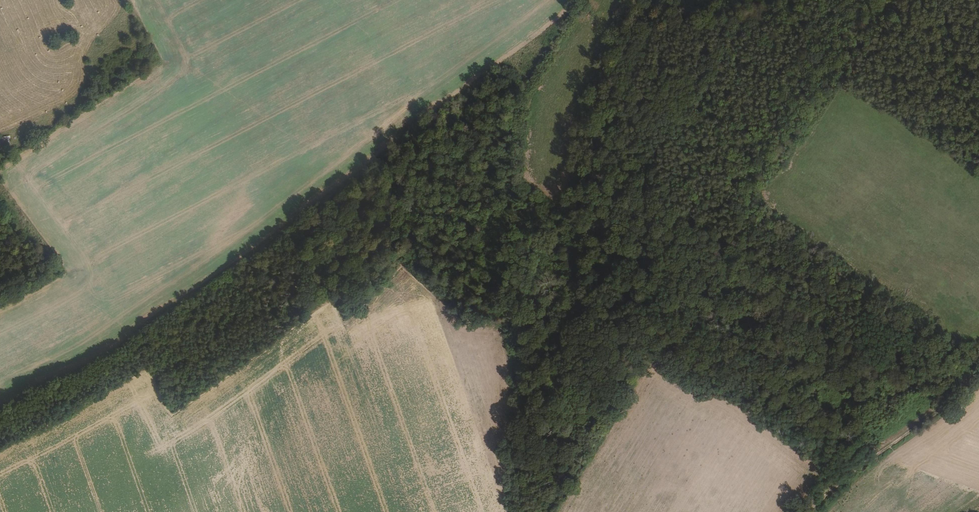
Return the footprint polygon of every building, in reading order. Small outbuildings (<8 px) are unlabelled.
[(9,136),(0,137),(0,145),(10,144),(9,136)]
